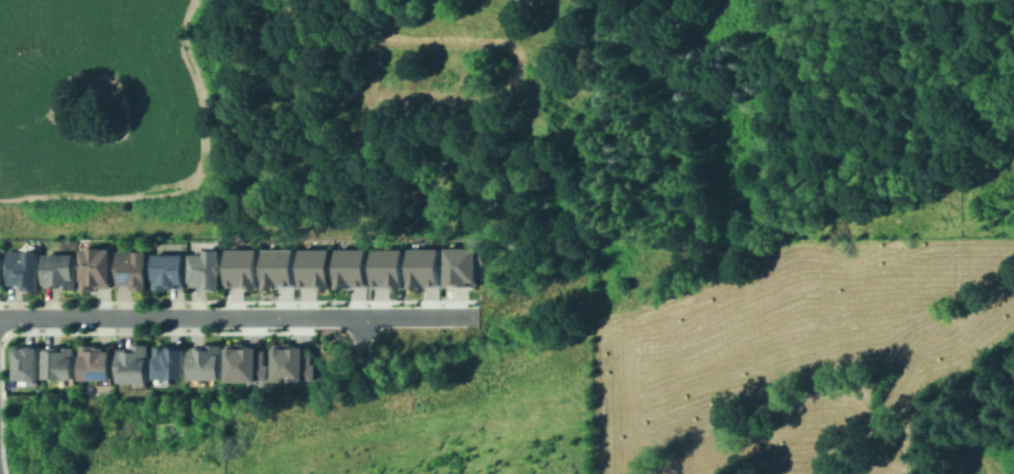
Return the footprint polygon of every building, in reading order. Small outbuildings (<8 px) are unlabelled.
[(446,248),(476,247),(477,285),(457,285),(457,288),(446,288),(446,248)] [(301,249),(332,248),(333,289),(321,289),(321,285),(302,286),(301,249)] [(111,249),(111,287),(81,287),(81,249),(111,249)] [(153,250),(153,289),(139,289),(139,283),(120,283),(120,249),(153,250)] [(227,250),(258,249),(259,290),(247,290),(247,286),(228,287),(227,250)] [(338,249),(369,249),(369,286),(349,286),(349,290),(338,290),(338,249)] [(374,250),(406,249),(407,290),(394,290),(394,286),(375,287),(374,250)] [(411,249),(441,249),(442,287),(422,287),(422,290),(411,290),(411,249)] [(41,282),(41,285),(27,285),(27,282),(10,282),(10,250),(41,250),(41,282)] [(220,250),(220,291),(209,291),(209,288),(204,288),(204,285),(190,285),(190,255),(204,255),(204,250),(220,250)] [(264,250),(295,250),(296,287),(276,288),(276,291),(265,291),(264,250)] [(74,254),(75,291),(45,291),(44,254),(74,254)] [(184,254),(184,288),(155,288),(155,254),(184,254)] [(149,343),(149,383),(119,384),(118,348),(132,348),(132,344),(149,343)] [(269,345),(309,345),(309,381),(269,380),(269,345)] [(69,377),(45,377),(45,349),(52,349),(52,346),(76,346),(76,375),(69,375),(69,377)] [(81,346),(112,346),(111,382),(81,382),(81,346)] [(223,346),(263,346),(264,379),(223,380),(223,346)] [(15,347),(37,347),(37,381),(15,381),(15,347)] [(185,347),(185,379),(155,379),(154,347),(185,347)] [(190,349),(219,348),(219,380),(191,380),(190,349)]
